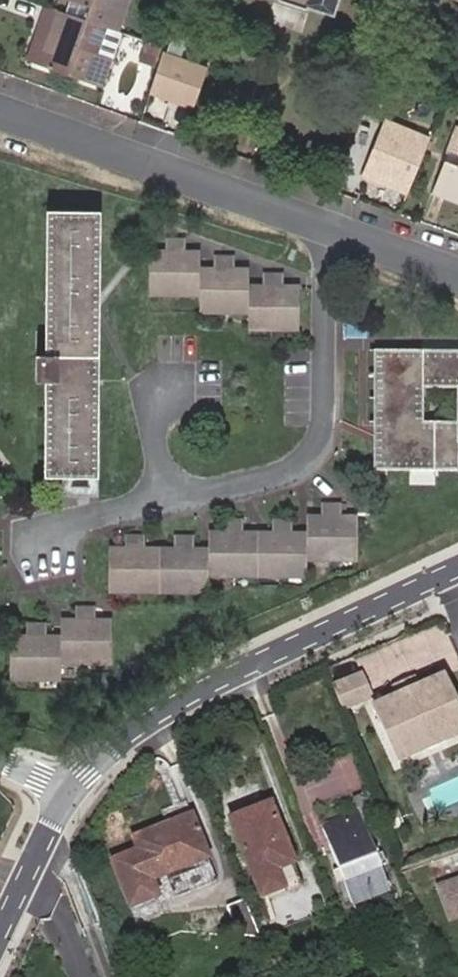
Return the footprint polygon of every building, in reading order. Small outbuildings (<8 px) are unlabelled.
[(54,0),(47,0),(41,16),(53,21),(40,56),(104,80),(125,27),(121,25),(93,15),(61,3),(54,0)] [(97,5),(93,15),(121,25),(130,0),(82,0),(97,5)] [(279,2),(305,10),(306,6),(334,15),(338,0),(279,0),(279,2)] [(27,52),(40,56),(53,21),(41,16),(27,52)] [(203,68),(159,54),(146,94),(190,108),(203,68)] [(426,139),(382,120),(357,177),(401,196),(426,139)] [(456,129),(431,195),(457,204),(457,130),(456,129)] [(86,470),(93,204),(56,203),(52,351),(49,351),(49,327),(39,327),(38,376),(47,376),(52,376),(50,469),(61,469),(60,487),(95,487),(96,470),(86,470)] [(101,204),(93,204),(86,470),(96,470),(101,204)] [(250,323),(296,326),(298,283),(282,283),(283,270),(267,270),(266,282),(250,281),(250,265),(236,264),(236,254),(220,253),(219,264),(202,263),(202,247),(185,246),(185,234),(170,233),(170,246),(155,245),(154,285),(201,286),(201,291),(200,304),(250,307),(250,312),(250,323)] [(372,348),(370,422),(380,423),(379,466),(457,469),(457,351),(372,348)] [(380,423),(370,422),(369,466),(379,466),(380,423)] [(301,555),(348,557),(350,516),(333,514),(333,503),(319,503),(318,514),(302,514),(302,531),(284,529),(285,519),(270,519),(270,529),(237,528),(236,517),(221,516),(221,527),(203,527),(202,545),(188,545),(189,535),(172,534),(172,544),(140,543),(140,534),(124,533),(124,544),(110,543),(108,582),(201,584),(201,573),(202,568),(300,570),(300,559),(301,555)] [(299,576),(300,570),(202,568),(201,573),(299,576)] [(201,584),(108,582),(108,589),(201,591),(201,584)] [(63,653),(108,655),(110,616),(92,615),(93,601),(77,601),(76,614),(65,613),(64,632),(49,631),(50,621),(32,621),(31,631),(12,630),(12,670),(62,672),(63,659),(63,653)] [(368,700),(360,676),(332,687),(341,712),(368,700)] [(441,678),(416,689),(396,698),(373,708),(391,750),(413,741),(419,754),(445,743),(438,730),(457,721),(457,715),(441,678)] [(416,689),(413,681),(393,691),(396,698),(416,689)] [(438,730),(445,743),(457,737),(457,721),(438,730)] [(397,764),(419,754),(413,741),(391,750),(397,764)] [(349,756),(286,777),(312,853),(326,849),(312,808),(361,791),(349,756)] [(388,890),(365,831),(380,825),(368,793),(351,799),(358,817),(322,831),(351,904),(388,890)] [(292,864),(269,805),(229,821),(260,899),(283,890),(275,872),(292,864)] [(150,882),(207,858),(190,816),(133,839),(137,851),(111,863),(129,908),(156,897),(150,882)] [(217,884),(207,858),(184,868),(195,893),(217,884)] [(436,889),(448,922),(457,918),(457,881),(436,889)]
